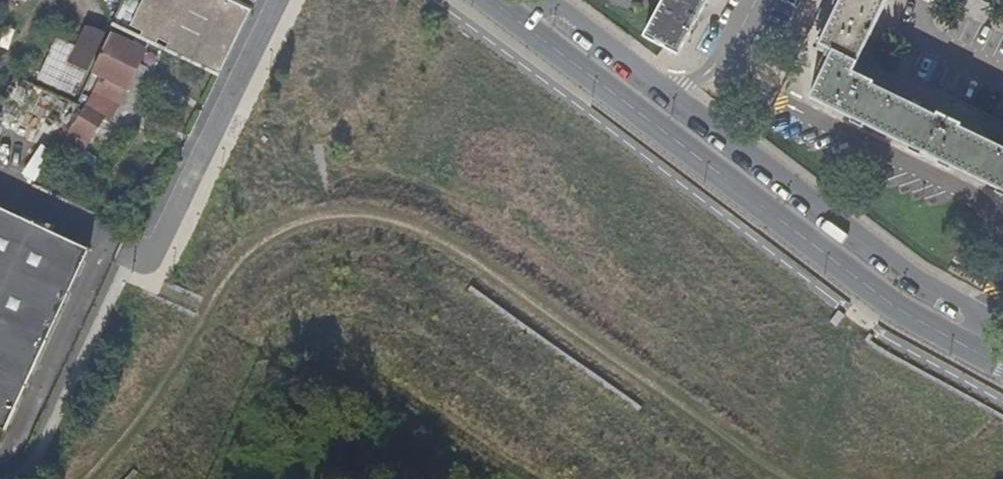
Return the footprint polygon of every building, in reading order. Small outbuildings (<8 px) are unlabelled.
[(113,25),(135,35),(148,42),(219,75),(255,0),(125,0),(113,25)] [(716,0),(663,0),(660,5),(661,6),(644,38),(677,55),(706,3),(712,6),(716,0)] [(959,128),(960,125),(936,113),(934,116),(872,85),(873,82),(853,73),(888,0),(841,0),(837,7),(816,51),(829,58),(810,100),(854,121),(925,157),(1002,194),(1002,149),(959,128)] [(148,42),(135,35),(131,44),(109,34),(92,71),(105,77),(102,84),(97,82),(92,91),(119,103),(133,74),(140,77),(145,67),(139,63),(148,42)] [(89,78),(97,82),(102,84),(105,77),(92,71),(89,78)] [(92,91),(86,88),(77,106),(82,109),(85,110),(104,118),(109,121),(119,103),(92,91)] [(70,141),(86,148),(89,149),(104,118),(85,110),(70,141)] [(86,148),(70,141),(62,157),(79,164),(86,148)] [(54,153),(42,146),(26,171),(38,179),(54,153)] [(5,432),(90,251),(0,209),(0,430),(5,432)]
